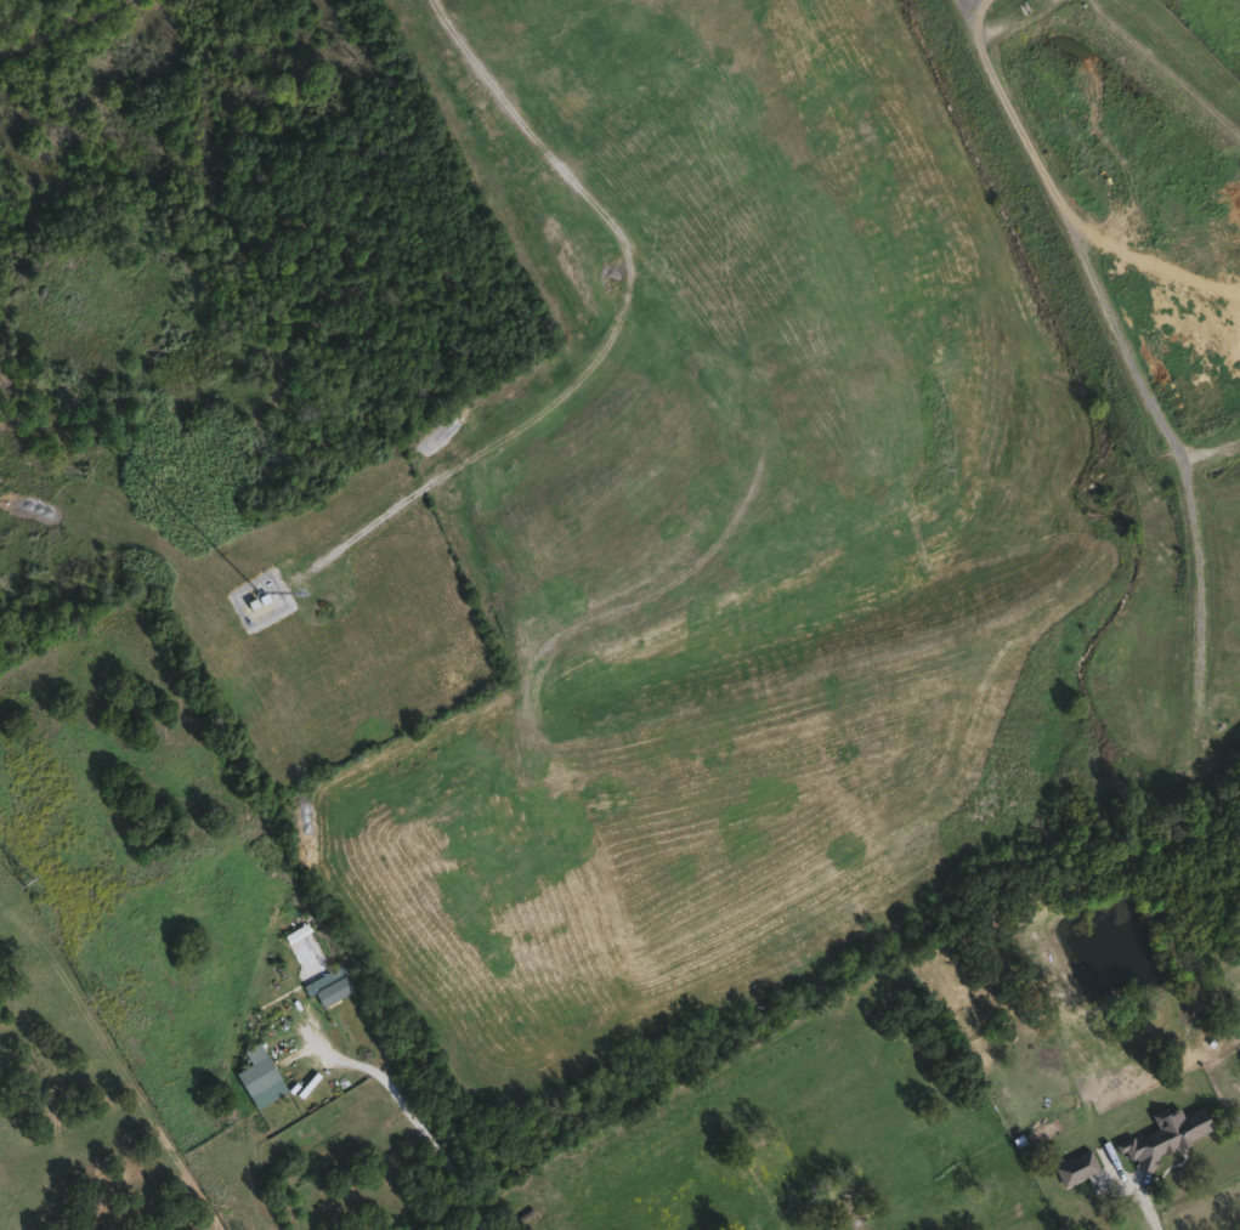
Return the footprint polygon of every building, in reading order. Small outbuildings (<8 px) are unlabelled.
[(318,1007),(306,982),(339,965),(351,990),(318,1007)] [(242,1049),(260,1041),(277,1079),(245,1093),(234,1071),(249,1064),(242,1049)]
